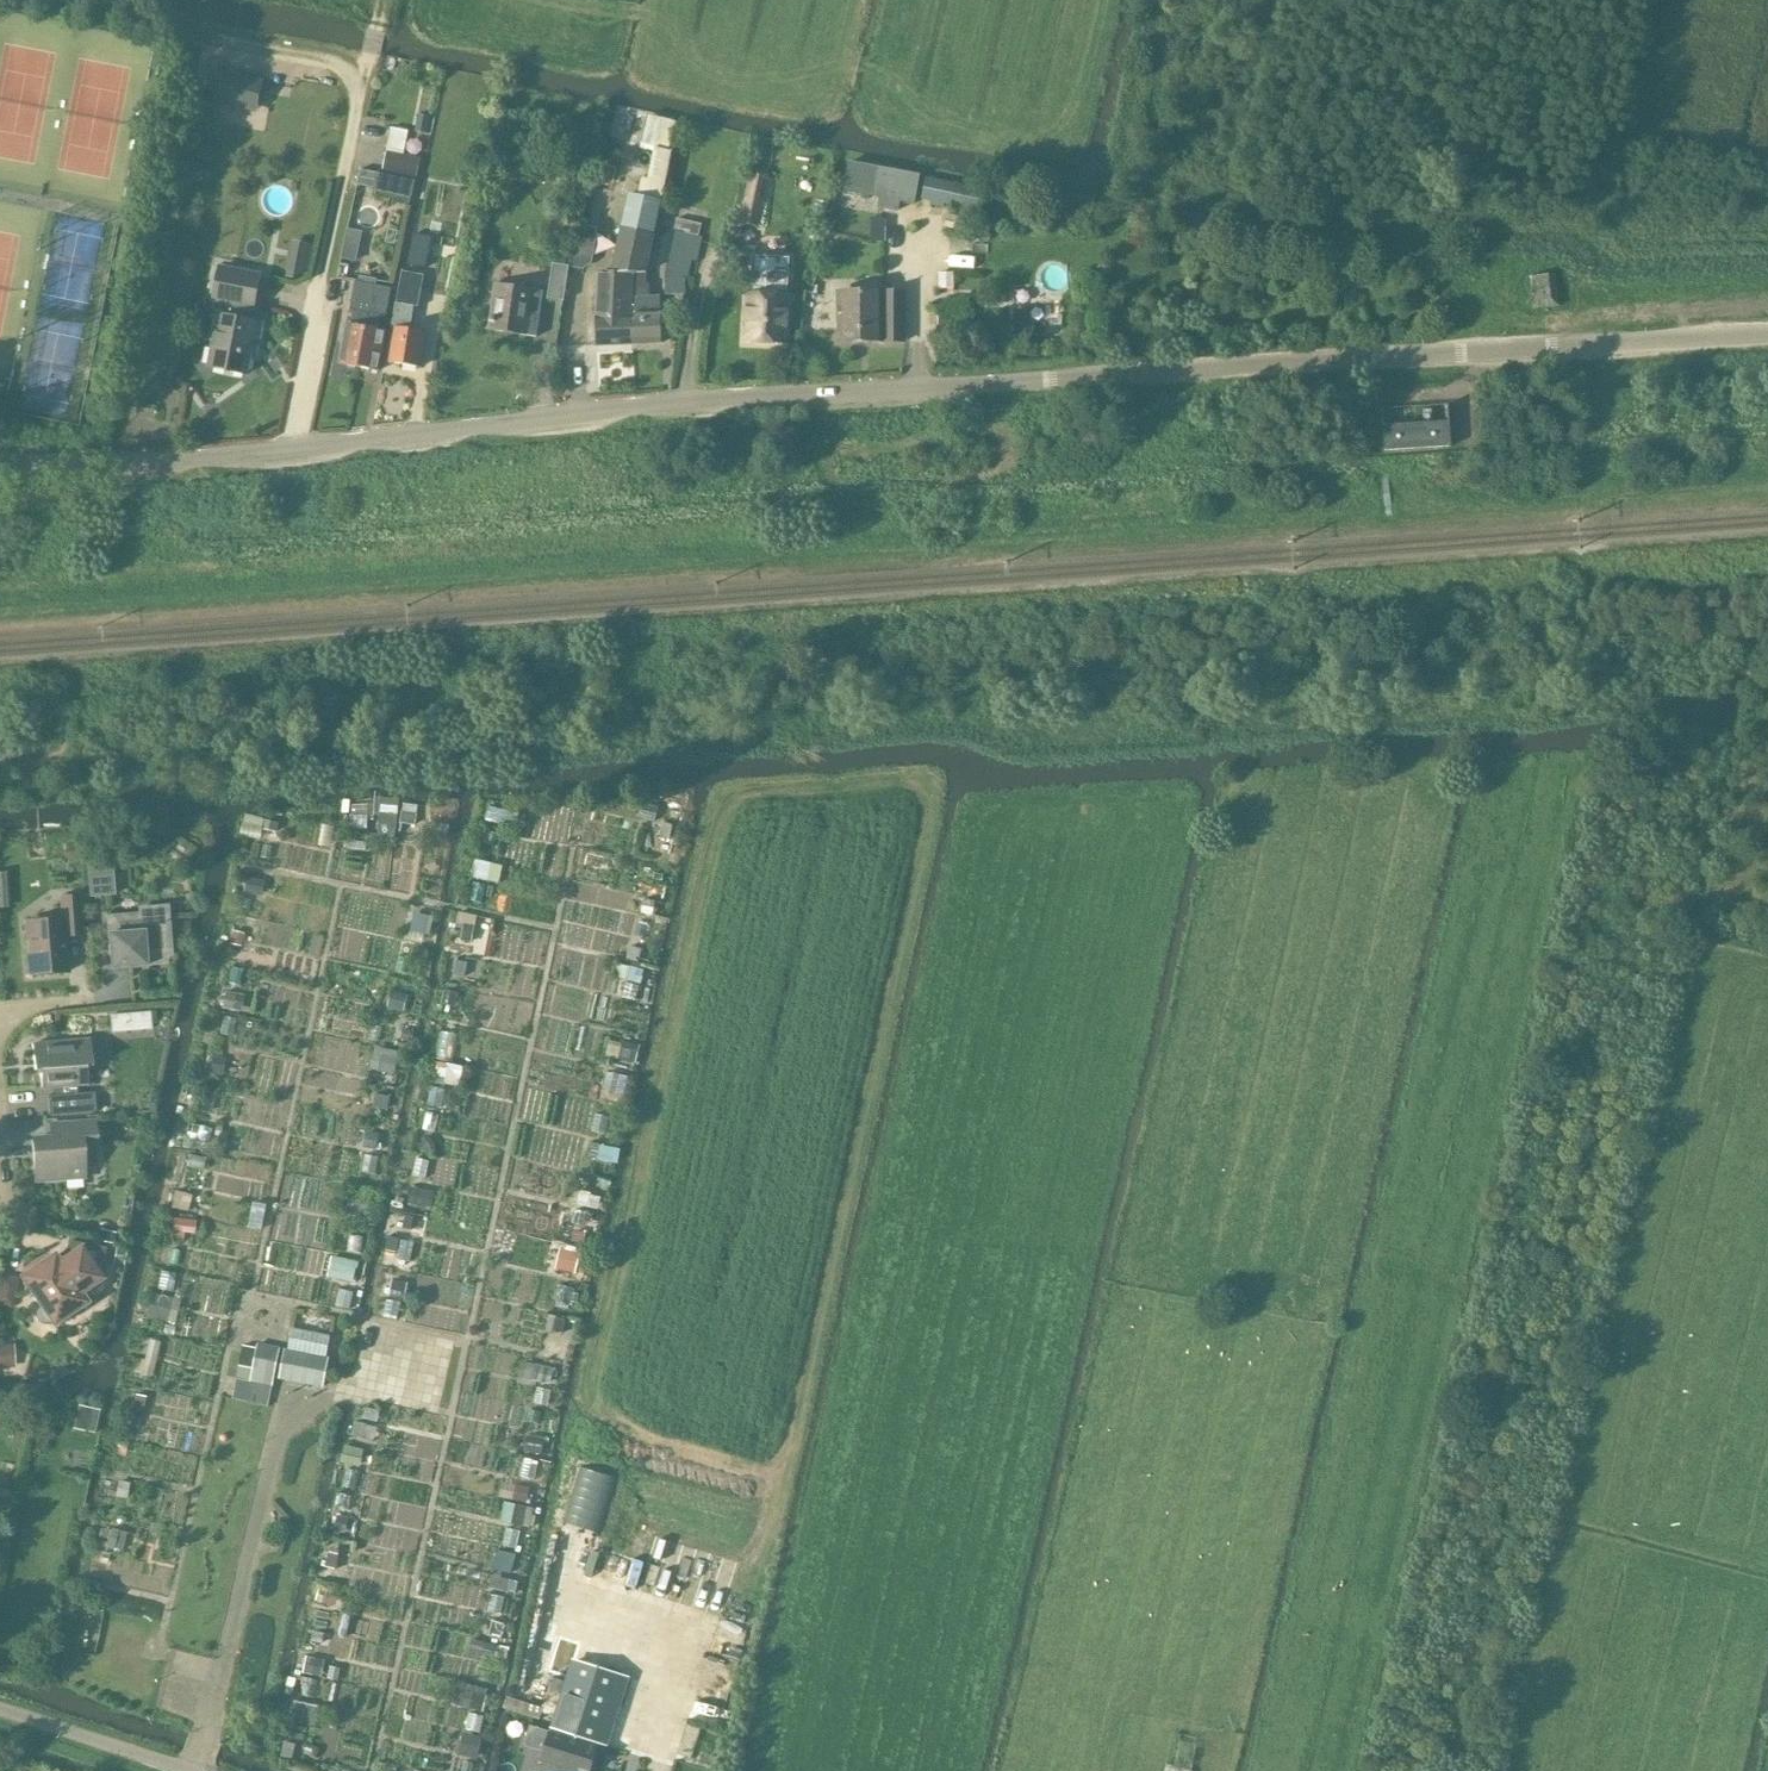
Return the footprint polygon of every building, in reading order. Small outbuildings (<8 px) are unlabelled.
[(216,72),(210,104),(256,113),(262,81),(216,72)] [(589,346),(632,344),(630,300),(628,273),(645,272),(672,150),(669,149),(673,131),(649,125),(644,146),(657,149),(651,178),(640,177),(637,195),(629,193),(611,273),(597,272),(596,317),(596,329),(588,329),(589,346)] [(373,194),(374,190),(412,198),(420,157),(404,154),(409,132),(391,128),(381,174),(360,169),(355,190),(373,194)] [(850,162),(845,191),(881,197),(879,207),(898,211),(900,201),(914,203),(920,175),(850,162)] [(584,171),(582,186),(593,188),(595,173),(584,171)] [(264,177),(268,185),(276,182),(273,173),(264,177)] [(759,227),(764,201),(760,200),(765,176),(751,173),(740,223),(759,227)] [(922,199),(932,201),(931,205),(944,207),(944,204),(982,212),(986,190),(926,178),(922,199)] [(946,215),(945,226),(962,229),(964,218),(946,215)] [(873,217),(872,240),(885,240),(885,219),(873,217)] [(665,277),(666,294),(685,292),(685,277),(688,277),(690,264),(696,265),(701,240),(697,239),(700,227),(676,222),(665,277)] [(348,229),(342,258),(356,261),(362,232),(348,229)] [(415,234),(409,264),(426,267),(432,237),(415,234)] [(308,276),(310,242),(290,240),(288,275),(308,276)] [(787,295),(785,295),(786,257),(750,256),(749,285),(747,284),(745,342),(785,343),(787,295)] [(552,262),(547,297),(563,300),(568,265),(552,262)] [(220,315),(210,366),(247,374),(252,350),(253,342),(258,343),(262,323),(248,321),(250,307),(254,308),(260,275),(220,267),(214,300),(229,303),(227,316),(220,315)] [(402,271),(395,303),(392,327),(396,328),(390,363),(420,367),(425,332),(410,330),(413,306),(418,307),(424,275),(402,271)] [(954,271),(939,271),(940,287),(955,286),(954,271)] [(630,300),(632,344),(661,343),(660,296),(647,296),(646,272),(645,272),(628,273),(630,300)] [(1552,277),(1525,279),(1528,317),(1556,315),(1552,277)] [(339,364),(357,367),(376,283),(355,279),(347,322),(339,364)] [(486,328),(535,336),(543,290),(493,282),(486,328)] [(391,286),(376,283),(357,367),(378,371),(386,329),(377,327),(380,314),(385,315),(391,286)] [(839,341),(906,340),(905,291),(838,293),(839,341)] [(945,319),(945,307),(931,307),(930,324),(931,324),(945,324),(945,319)] [(1035,314),(1015,314),(1016,333),(1035,333),(1035,314)] [(1451,441),(1450,421),(1383,425),(1384,445),(1451,441)] [(380,815),(378,838),(395,839),(397,825),(400,800),(381,799),(380,815)] [(404,804),(401,822),(415,825),(418,806),(404,804)] [(490,807),(486,820),(500,824),(503,810),(490,807)] [(351,815),(351,829),(368,829),(368,815),(351,815)] [(265,819),(263,829),(276,832),(278,822),(265,819)] [(663,822),(660,836),(670,839),(673,825),(663,822)] [(436,823),(434,833),(447,836),(449,825),(436,823)] [(112,893),(109,857),(87,859),(91,895),(112,893)] [(476,859),(472,877),(488,881),(492,863),(476,859)] [(247,876),(243,892),(256,895),(259,879),(247,876)] [(64,936),(81,935),(78,897),(61,898),(62,920),(25,923),(29,975),(67,972),(64,936)] [(653,915),(656,902),(645,900),(642,913),(653,915)] [(144,952),(169,950),(166,907),(139,909),(140,915),(107,917),(111,968),(145,966),(144,952)] [(460,913),(458,924),(464,925),(475,927),(477,916),(460,913)] [(415,914),(412,930),(424,932),(427,917),(415,914)] [(183,922),(183,935),(192,935),(192,922),(183,922)] [(464,925),(461,940),(472,942),(475,927),(464,925)] [(232,932),(229,944),(240,946),(243,934),(232,932)] [(630,946),(627,958),(638,961),(641,949),(630,946)] [(456,961),(454,974),(465,976),(468,963),(456,961)] [(617,964),(613,977),(627,980),(630,967),(617,964)] [(630,967),(627,980),(641,984),(644,971),(630,967)] [(446,991),(443,1003),(451,1005),(456,1003),(458,994),(446,991)] [(225,992),(222,1008),(232,1010),(235,994),(225,992)] [(396,993),(392,1008),(404,1011),(407,996),(396,993)] [(109,1010),(108,1030),(149,1031),(150,1011),(109,1010)] [(404,1030),(402,1039),(412,1041),(414,1032),(404,1030)] [(438,1058),(452,1060),(457,1032),(442,1030),(438,1058)] [(94,1092),(81,1093),(77,1094),(76,1086),(87,1085),(86,1066),(91,1066),(89,1040),(31,1044),(33,1070),(39,1070),(41,1088),(53,1087),(53,1095),(47,1096),(49,1115),(95,1112),(94,1092)] [(622,1044),(619,1059),(636,1063),(639,1048),(622,1044)] [(383,1056),(380,1070),(393,1073),(396,1058),(383,1056)] [(212,1057),(208,1073),(221,1075),(224,1059),(212,1057)] [(437,1067),(434,1082),(445,1084),(447,1069),(437,1067)] [(377,1095),(374,1107),(388,1109),(390,1097),(377,1095)] [(31,1141),(34,1182),(84,1178),(82,1153),(96,1152),(94,1121),(58,1123),(59,1139),(31,1141)] [(188,1125),(186,1132),(191,1132),(189,1139),(204,1141),(207,1128),(192,1125),(192,1126),(188,1125)] [(368,1132),(365,1147),(376,1149),(379,1134),(368,1132)] [(425,1138),(422,1150),(433,1152),(435,1145),(432,1140),(425,1138)] [(592,1142),(588,1157),(617,1163),(620,1149),(601,1145),(601,1144),(592,1142)] [(411,1187),(408,1203),(419,1205),(421,1189),(411,1187)] [(175,1191),(171,1207),(187,1211),(191,1195),(175,1191)] [(581,1191),(578,1204),(588,1207),(591,1195),(591,1193),(581,1191)] [(406,1216),(403,1227),(412,1229),(414,1217),(406,1216)] [(174,1219),(172,1231),(183,1233),(185,1220),(174,1219)] [(100,1241),(114,1244),(116,1233),(102,1230),(100,1241)] [(398,1252),(401,1238),(390,1236),(386,1249),(398,1252)] [(104,1248),(68,1241),(64,1260),(58,1264),(53,1257),(44,1263),(43,1263),(39,1263),(38,1264),(36,1265),(34,1266),(32,1269),(31,1271),(21,1279),(39,1306),(36,1310),(35,1315),(37,1320),(40,1323),(45,1324),(50,1322),(52,1321),(53,1323),(84,1302),(78,1293),(85,1287),(99,1290),(102,1283),(104,1272),(104,1264),(101,1264),(104,1248)] [(122,1266),(125,1250),(116,1248),(113,1264),(122,1266)] [(566,1250),(562,1270),(576,1273),(580,1253),(566,1250)] [(333,1256),(328,1277),(353,1282),(357,1262),(333,1256)] [(12,1308),(17,1279),(0,1276),(0,1306),(12,1308)] [(393,1278),(389,1296),(404,1299),(408,1281),(393,1278)] [(150,1295),(146,1317),(166,1321),(171,1299),(150,1295)] [(556,1318),(553,1332),(563,1334),(566,1320),(556,1318)] [(287,1349),(281,1377),(323,1386),(328,1358),(326,1358),(331,1336),(293,1328),(289,1350),(287,1349)] [(258,1348),(252,1381),(254,1382),(272,1385),(280,1348),(259,1344),(258,1348)] [(14,1367),(13,1345),(0,1346),(0,1368),(14,1367)] [(243,1345),(237,1379),(252,1381),(258,1348),(243,1345)] [(137,1359),(133,1373),(151,1377),(154,1363),(137,1359)] [(541,1366),(537,1381),(550,1384),(553,1369),(541,1366)] [(237,1379),(235,1391),(252,1394),(254,1382),(252,1381),(237,1379)] [(254,1382),(252,1394),(270,1397),(272,1385),(254,1382)] [(135,1395),(132,1409),(143,1411),(145,1397),(135,1395)] [(93,1435),(99,1413),(78,1408),(72,1430),(93,1435)] [(356,1422),(353,1436),(364,1438),(367,1424),(356,1422)] [(529,1436),(526,1452),(541,1454),(544,1439),(529,1436)] [(349,1446),(345,1463),(360,1466),(363,1449),(349,1446)] [(118,1481),(115,1496),(126,1498),(129,1483),(118,1481)] [(517,1486),(514,1500),(527,1503),(530,1488),(520,1486),(517,1486)] [(516,1505),(512,1523),(530,1527),(534,1508),(516,1505)] [(338,1516),(335,1530),(345,1532),(348,1518),(338,1516)] [(111,1529),(106,1548),(113,1550),(118,1530),(111,1529)] [(503,1551),(499,1571),(511,1573),(515,1554),(503,1551)] [(329,1552),(326,1566),(336,1568),(339,1554),(329,1552)] [(496,1576),(494,1588),(508,1591),(510,1580),(496,1576)] [(322,1587),(319,1601),(331,1604),(334,1589),(322,1587)] [(493,1621),(490,1635),(501,1638),(504,1624),(493,1621)] [(316,1632),(314,1641),(323,1643),(325,1634),(316,1632)] [(486,1643),(482,1656),(495,1659),(499,1646),(486,1643)] [(308,1657),(304,1672),(312,1674),(316,1658),(308,1657)] [(573,1740),(598,1748),(620,1675),(576,1661),(553,1733),(573,1740)] [(554,1716),(565,1681),(554,1677),(544,1708),(543,1712),(554,1716)] [(476,1687),(471,1708),(483,1711),(488,1690),(476,1687)] [(508,1696),(504,1708),(509,1710),(541,1720),(543,1712),(544,1708),(512,1697),(508,1696)] [(294,1700),(289,1720),(316,1726),(321,1706),(294,1700)] [(598,1748),(553,1733),(549,1732),(539,1761),(572,1770),(590,1770),(598,1748)] [(469,1734),(464,1756),(477,1759),(482,1737),(469,1734)] [(285,1741),(282,1756),(292,1758),(296,1744),(285,1741)]
